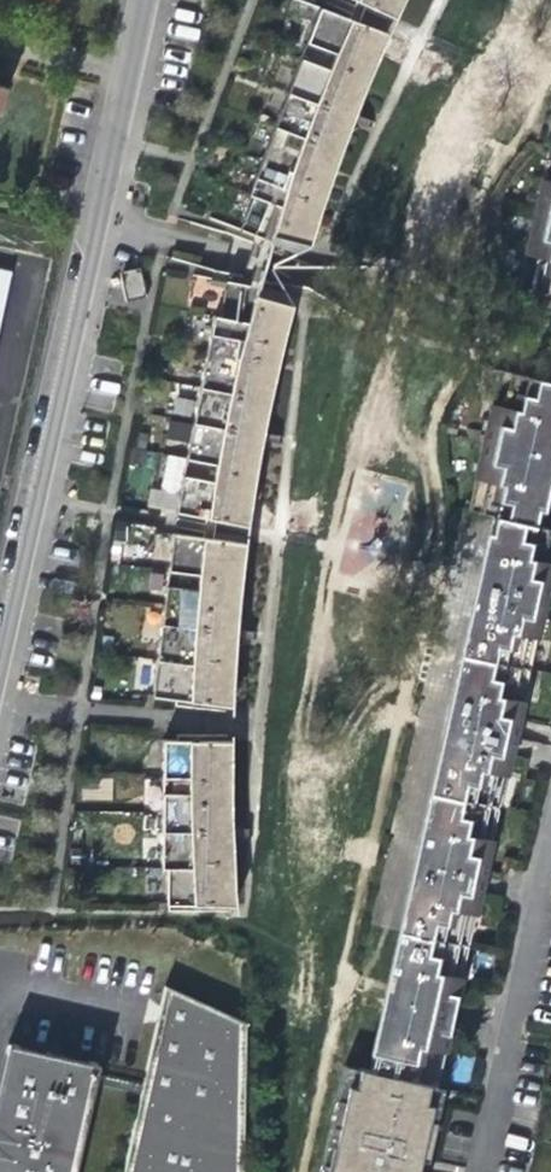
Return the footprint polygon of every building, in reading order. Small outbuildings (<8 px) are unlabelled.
[(378,35),(325,13),(293,0),(204,221),(250,238),(262,243),(261,246),(283,255),(286,256),(303,246),(312,223),(340,151),(360,100),(365,89),(381,53),(387,38),(378,35)] [(386,17),(394,20),(403,0),(351,0),(386,17)] [(540,149),(548,151),(535,207),(524,256),(516,289),(550,297),(550,99),(540,149)] [(244,531),(247,512),(250,496),(251,490),(262,424),(268,389),(273,366),(284,317),(286,308),(280,294),(267,292),(254,290),(254,294),(233,290),(186,281),(146,514),(244,531)] [(457,945),(464,915),(470,916),(475,894),(487,841),(481,839),(488,808),(495,777),(501,778),(506,755),(514,722),(514,721),(518,703),(512,701),(519,669),(527,636),(533,638),(549,566),(543,564),(550,529),(534,526),(550,447),(550,383),(548,383),(498,372),(478,462),(468,511),(460,510),(449,559),(418,696),(415,711),(388,829),(376,882),(369,915),(366,929),(396,936),(384,990),(366,1071),(426,1084),(433,1053),(439,1055),(456,979),(450,976),(457,945)] [(550,529),(543,564),(549,566),(550,555),(550,529)] [(242,550),(168,539),(148,706),(174,709),(174,712),(187,714),(187,710),(228,715),(229,696),(233,620),(233,614),(236,591),(240,564),(242,550)] [(519,669),(525,671),(533,638),(527,636),(519,669)] [(518,703),(525,671),(519,669),(512,701),(518,703)] [(191,905),(216,905),(220,905),(230,905),(229,874),(228,820),(228,813),(229,777),(229,764),(229,751),(187,750),(187,746),(174,746),(174,749),(161,749),(159,820),(157,866),(163,866),(162,904),(178,904),(178,907),(191,908),(191,905)] [(495,777),(488,808),(494,809),(501,778),(495,777)] [(487,841),(494,809),(488,808),(481,839),(487,841)] [(464,915),(457,945),(463,947),(470,916),(464,915)] [(456,979),(463,947),(457,945),(450,976),(456,979)] [(0,1046),(0,1171),(67,1171),(87,1083),(134,1094),(116,1171),(236,1171),(238,1022),(159,986),(136,1084),(89,1073),(92,1064),(1,1043),(0,1046)] [(432,1085),(439,1055),(433,1053),(426,1084),(432,1085)] [(366,1071),(355,1068),(351,1087),(344,1085),(341,1100),(333,1099),(328,1124),(335,1126),(332,1137),(326,1164),(319,1162),(317,1171),(421,1171),(413,1169),(415,1157),(424,1159),(433,1119),(425,1117),(429,1102),(422,1100),(426,1084),(366,1071)]
